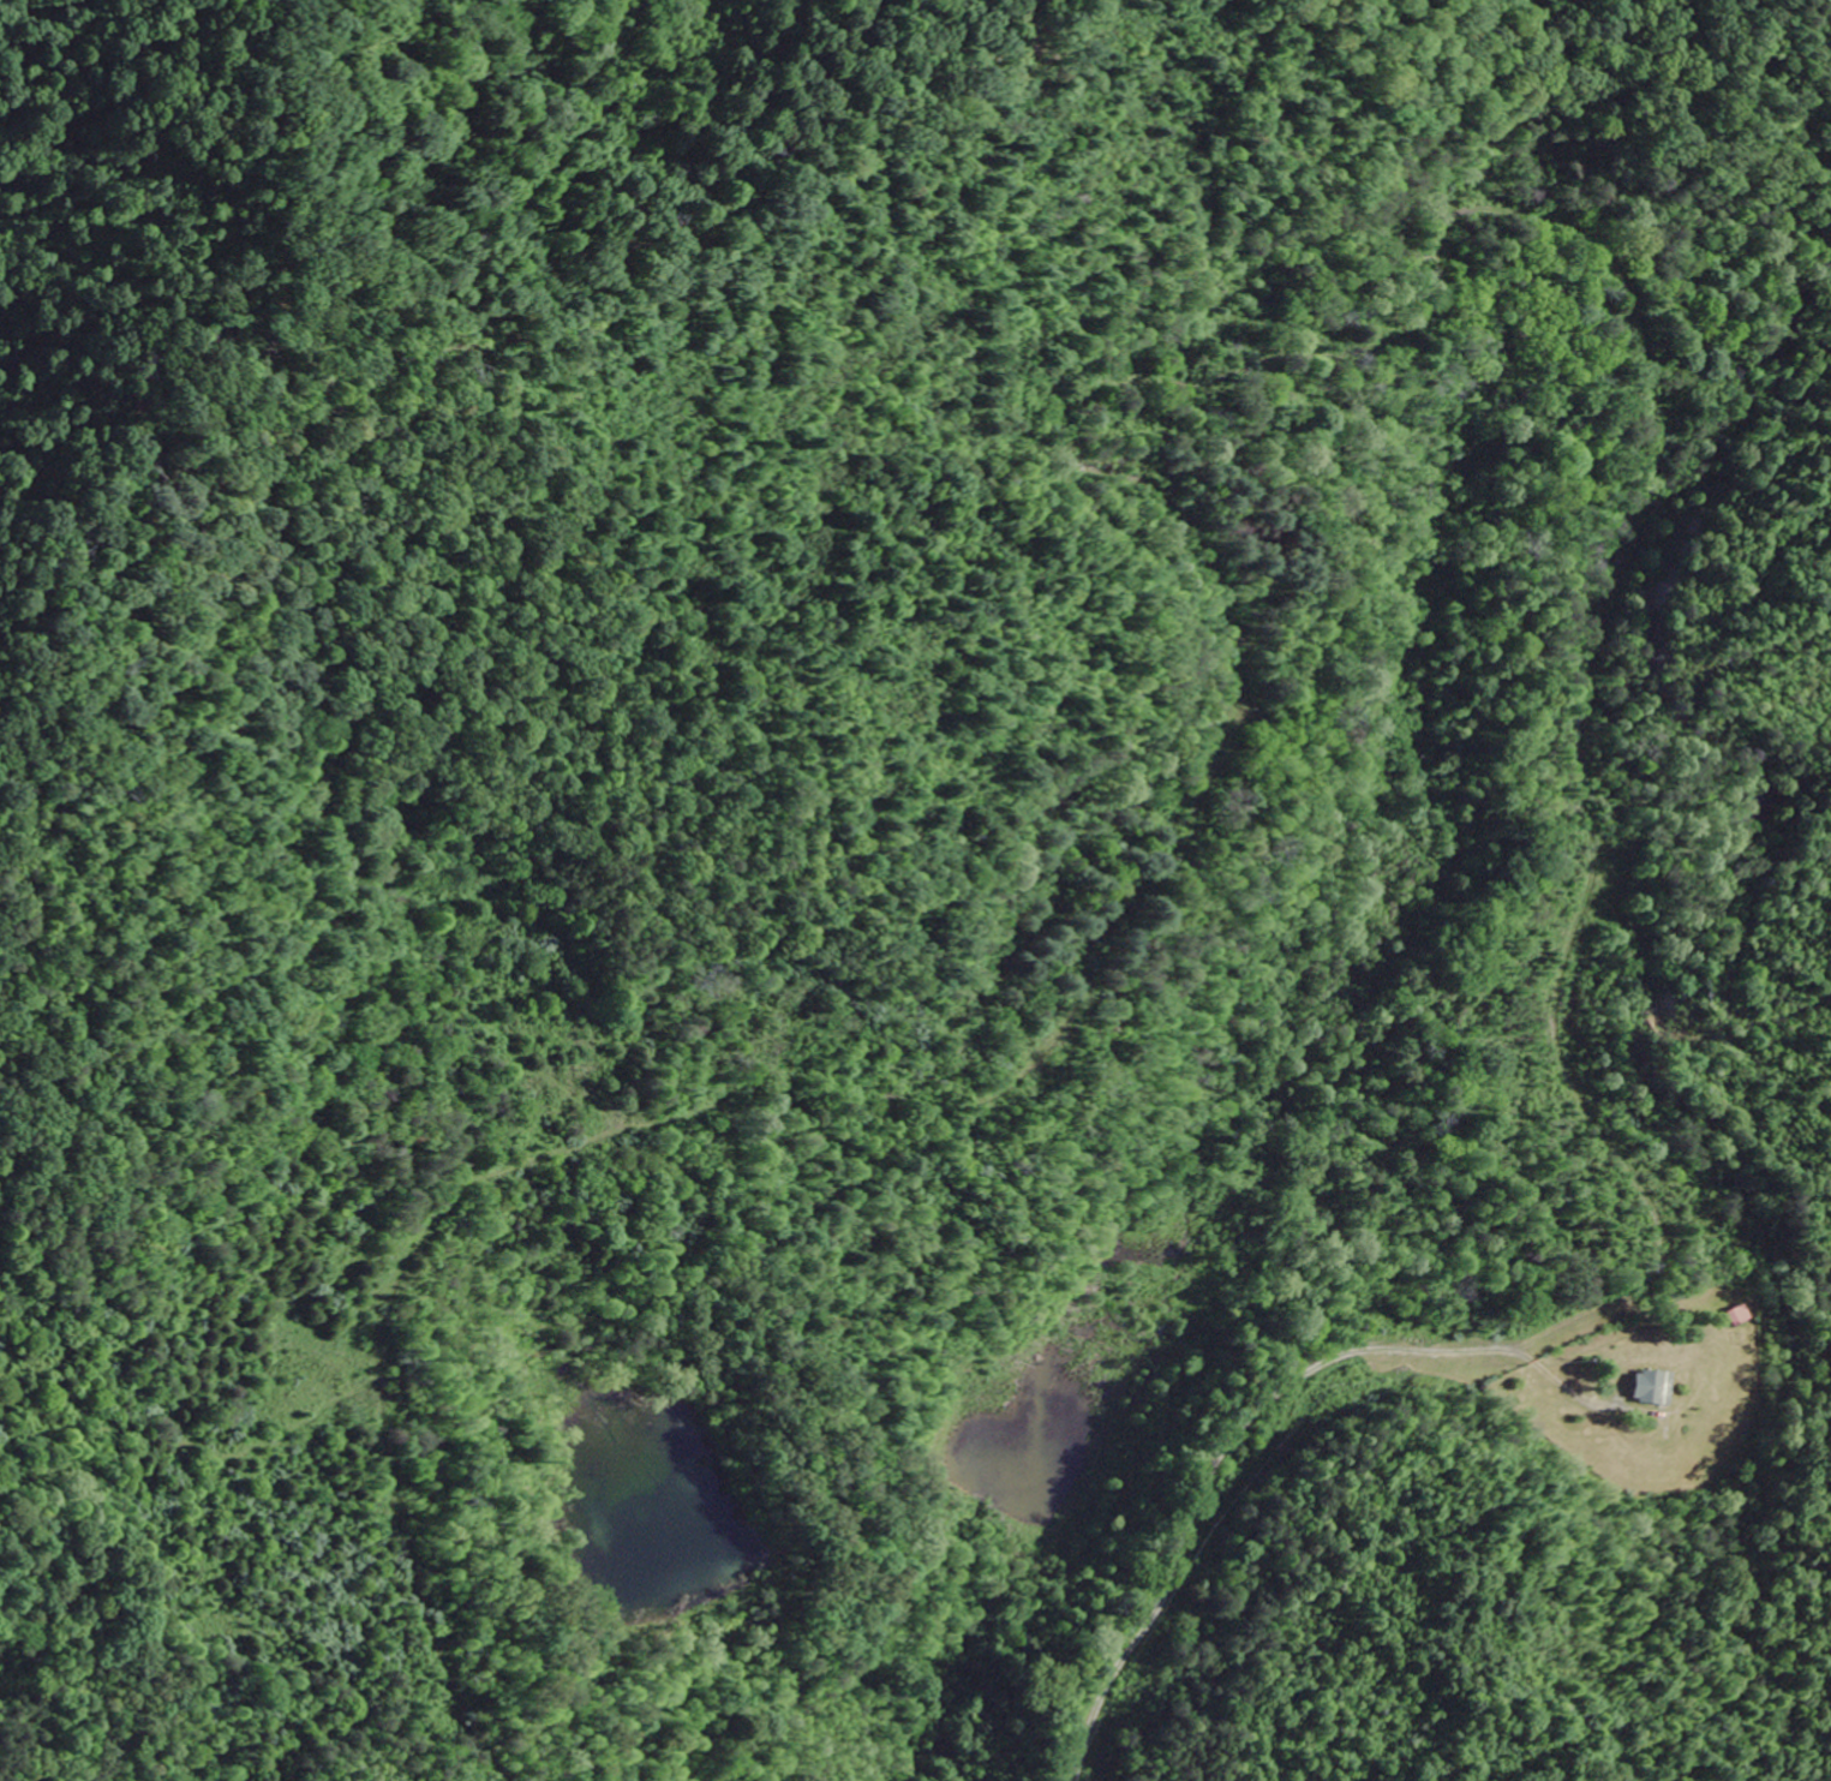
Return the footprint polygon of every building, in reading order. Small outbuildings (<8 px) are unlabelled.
[(1756,1320),(1749,1304),(1731,1312),(1738,1328),(1756,1320)] [(1671,1405),(1673,1374),(1636,1372),(1634,1403),(1671,1405)]
